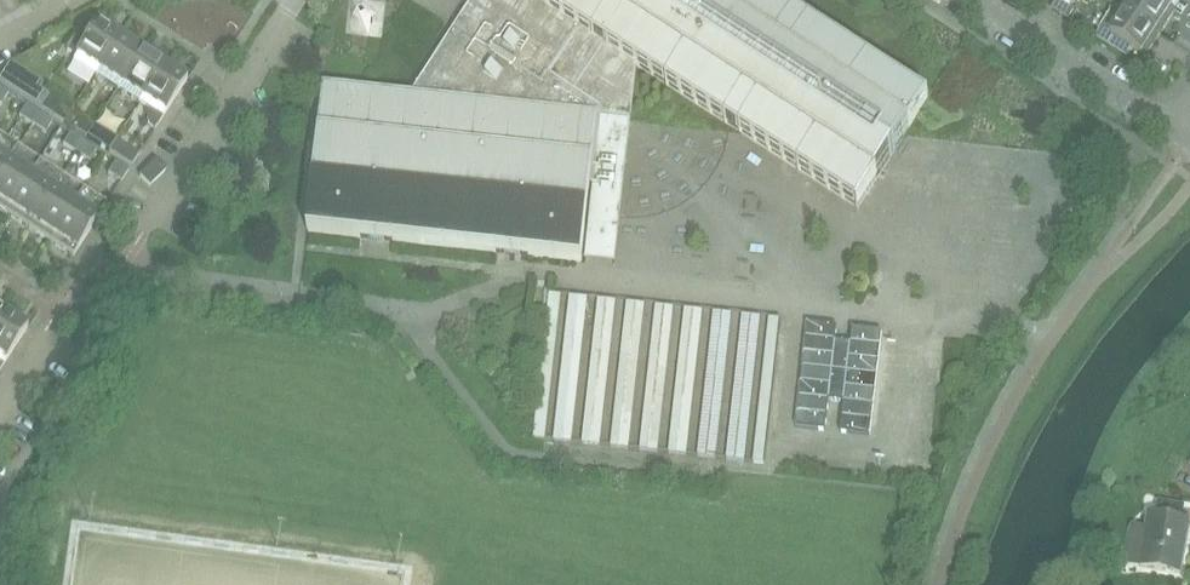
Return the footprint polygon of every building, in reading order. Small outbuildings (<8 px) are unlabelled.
[(308,233),(309,233),(361,239),(393,242),(497,254),(529,257),(583,263),(599,118),(632,122),(632,119),(638,67),(729,126),(858,209),(905,137),(929,99),(775,0),(475,0),(413,96),(324,86),(308,233)] [(1052,10),(1072,24),(1079,12),(1072,7),(1077,0),(1059,0),(1058,1),(1052,10)] [(1120,9),(1161,36),(1175,14),(1171,11),(1153,0),(1125,0),(1120,9)] [(1171,11),(1172,9),(1178,0),(1153,0),(1171,11)] [(1094,39),(1103,45),(1126,60),(1132,50),(1146,59),(1161,36),(1120,9),(1115,6),(1094,39)] [(74,63),(96,77),(120,39),(95,22),(88,24),(85,26),(84,31),(85,35),(88,39),(75,58),(76,59),(74,63)] [(120,39),(96,77),(118,91),(143,53),(120,39)] [(143,53),(118,91),(140,105),(164,67),(143,53)] [(164,67),(140,105),(149,111),(147,114),(147,120),(148,125),(151,130),(155,132),(187,82),(164,67)] [(2,107),(9,96),(0,90),(0,106),(2,107)] [(49,98),(41,110),(53,117),(61,106),(49,98)] [(19,118),(32,127),(39,115),(27,107),(19,118)] [(39,115),(32,127),(46,136),(53,124),(39,115)] [(632,122),(599,118),(583,263),(617,267),(632,122)] [(83,120),(75,132),(87,139),(94,128),(83,120)] [(94,128),(87,139),(98,146),(105,135),(94,128)] [(63,146),(76,155),(83,144),(70,135),(63,146)] [(73,259),(107,206),(0,137),(0,212),(73,259)] [(83,144),(76,155),(89,163),(96,152),(83,144)] [(128,149),(121,161),(132,168),(140,156),(128,149)] [(150,188),(167,172),(157,162),(140,178),(150,188)] [(108,176),(121,184),(129,173),(115,164),(108,176)] [(0,323),(0,373),(28,330),(5,315),(0,323)] [(808,324),(796,428),(826,431),(829,401),(844,403),(841,433),(871,436),(882,332),(859,329),(860,327),(854,327),(854,329),(853,329),(851,343),(836,342),(838,327),(808,324)] [(1180,575),(1189,523),(1182,521),(1185,507),(1161,503),(1159,517),(1150,516),(1141,568),(1180,575)]
